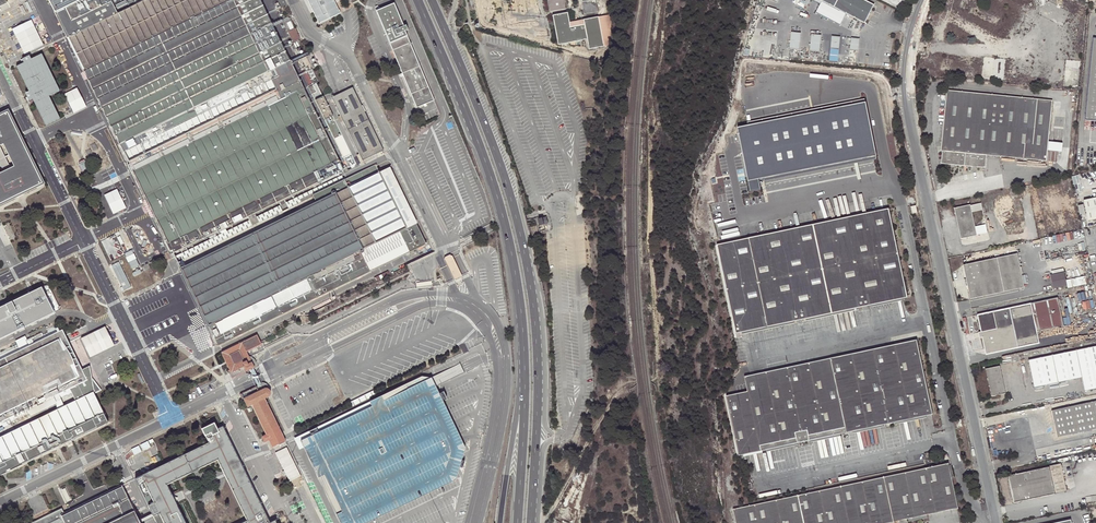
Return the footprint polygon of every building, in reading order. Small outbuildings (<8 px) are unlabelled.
[(247,216),(254,213),(344,170),(291,63),(290,60),(260,0),(88,0),(56,16),(129,164),(128,165),(133,176),(134,175),(166,240),(164,240),(170,252),(171,251),(173,252),(247,216)] [(319,23),(340,13),(334,0),(308,0),(319,23)] [(552,12),(566,9),(564,0),(549,0),(552,12)] [(584,15),(597,12),(595,0),(581,0),(584,15)] [(846,13),(821,0),(820,3),(815,12),(840,25),(846,13)] [(874,5),(864,0),(822,0),(821,0),(846,13),(865,23),(874,5)] [(390,42),(390,43),(417,107),(434,100),(407,35),(406,36),(404,31),(408,29),(406,25),(403,26),(394,4),(377,11),(390,42)] [(586,40),(588,49),(602,47),(597,17),(582,20),(583,25),(570,28),(569,23),(567,13),(552,16),(558,45),(586,40)] [(597,17),(602,47),(610,45),(613,14),(597,17)] [(283,20),(293,41),(299,38),(289,17),(287,18),(283,20)] [(799,49),(800,32),(791,32),(790,48),(799,49)] [(819,51),(821,35),(811,34),(810,50),(819,51)] [(837,62),(840,37),(832,36),(829,61),(837,62)] [(858,51),(859,38),(851,38),(850,50),(858,51)] [(46,124),(61,118),(51,94),(61,90),(44,52),(33,57),(31,54),(23,57),(25,62),(18,65),(29,90),(26,91),(30,100),(34,98),(46,124)] [(302,58),(305,66),(309,64),(306,56),(304,53),(300,55),(302,58)] [(79,87),(66,93),(75,112),(88,106),(79,87)] [(332,97),(341,115),(343,121),(360,154),(363,160),(376,153),(382,150),(383,150),(352,87),(332,97)] [(984,167),(985,155),(1046,162),(1051,107),(1051,100),(946,89),(940,150),(942,150),(941,163),(984,167)] [(344,157),(347,156),(348,159),(354,156),(324,96),(316,100),(344,157)] [(864,102),(736,128),(749,192),(760,190),(758,180),(875,156),(864,102)] [(0,117),(0,205),(43,184),(8,113),(0,117)] [(357,163),(354,156),(348,159),(345,160),(350,169),(355,166),(357,163)] [(257,327),(370,272),(360,251),(399,232),(410,252),(426,244),(389,167),(379,172),(376,165),(344,180),(313,195),(313,196),(259,222),(252,226),(182,259),(185,265),(180,268),(182,271),(218,346),(257,327)] [(342,176),(256,217),(259,222),(313,196),(313,195),(344,180),(343,178),(342,176)] [(1084,200),(1088,220),(1095,219),(1095,197),(1084,200)] [(970,205),(971,212),(982,210),(980,203),(970,205)] [(960,238),(976,235),(976,234),(974,227),(971,212),(970,205),(969,204),(954,208),(960,238)] [(739,241),(716,246),(735,334),(907,298),(888,209),(739,241)] [(247,216),(249,220),(252,226),(259,222),(256,217),(254,213),(247,216)] [(538,220),(540,227),(547,225),(545,218),(538,220)] [(181,256),(182,259),(252,226),(249,220),(179,254),(181,256)] [(976,234),(986,232),(985,225),(974,227),(976,234)] [(370,272),(410,252),(399,232),(360,251),(370,272)] [(135,253),(128,257),(132,268),(140,264),(135,253)] [(1017,253),(962,265),(965,279),(967,285),(970,299),(1024,287),(1022,280),(1026,280),(1025,275),(1021,276),(1017,253)] [(447,257),(445,258),(444,261),(453,279),(454,282),(463,277),(462,275),(453,257),(450,256),(447,257)] [(131,287),(119,262),(111,266),(123,291),(131,287)] [(141,268),(144,273),(151,269),(148,264),(141,268)] [(374,277),(376,281),(389,274),(388,271),(374,277)] [(1067,285),(1064,271),(1050,274),(1053,288),(1067,285)] [(0,307),(0,339),(60,310),(48,284),(0,307)] [(1057,297),(973,315),(973,319),(978,318),(981,332),(982,337),(984,348),(986,355),(1039,343),(1036,331),(1063,326),(1057,297)] [(92,384),(88,367),(77,372),(54,326),(46,330),(44,326),(28,334),(30,338),(0,352),(0,427),(72,392),(76,400),(0,437),(0,475),(108,423),(93,392),(93,390),(95,389),(93,384),(92,384)] [(228,370),(229,373),(252,362),(250,357),(247,351),(261,345),(260,342),(256,335),(221,352),(226,363),(229,369),(228,370)] [(932,415),(917,340),(744,377),(747,392),(726,396),(739,456),(932,415)] [(1028,360),(1034,388),(1081,378),(1084,391),(1095,389),(1095,346),(1028,360)] [(1018,355),(1011,356),(1013,364),(1020,362),(1018,355)] [(252,362),(229,373),(232,379),(255,367),(252,362)] [(1005,393),(999,366),(985,369),(991,396),(1005,393)] [(433,382),(431,378),(425,376),(421,375),(369,400),(371,405),(300,439),(300,440),(304,449),(306,453),(313,468),(322,485),(331,504),(340,522),(341,522),(366,522),(454,480),(455,480),(465,448),(461,440),(453,423),(444,405),(437,389),(436,387),(433,382)] [(240,395),(242,399),(263,389),(261,385),(260,383),(257,385),(258,386),(240,395)] [(263,389),(242,399),(243,402),(245,402),(247,407),(251,405),(260,422),(266,436),(262,438),(264,443),(269,441),(272,447),(285,441),(273,415),(265,399),(267,398),(270,397),(270,396),(271,395),(271,394),(271,393),(271,392),(271,391),(270,390),(270,389),(269,388),(268,388),(267,388),(266,388),(263,389)] [(349,402),(352,407),(377,395),(374,390),(349,402)] [(1052,410),(1058,437),(1095,429),(1095,401),(1052,410)] [(275,520),(270,522),(229,438),(226,434),(221,436),(218,429),(214,423),(201,429),(205,436),(206,436),(209,442),(135,479),(152,514),(153,516),(156,522),(185,522),(166,484),(217,459),(247,520),(240,522),(277,522),(275,520)] [(223,427),(218,429),(221,436),(226,434),(223,427)] [(275,453),(289,482),(300,476),(286,448),(275,453)] [(949,464),(927,468),(733,510),(736,522),(893,522),(909,520),(909,522),(927,518),(927,516),(958,509),(949,464)] [(1066,492),(1061,464),(1049,466),(1055,494),(1066,492)] [(1054,494),(1049,467),(1008,476),(1014,503),(1054,494)] [(139,520),(122,485),(64,514),(61,509),(32,522),(140,522),(139,520)] [(152,514),(139,520),(140,522),(153,516),(152,514)]
